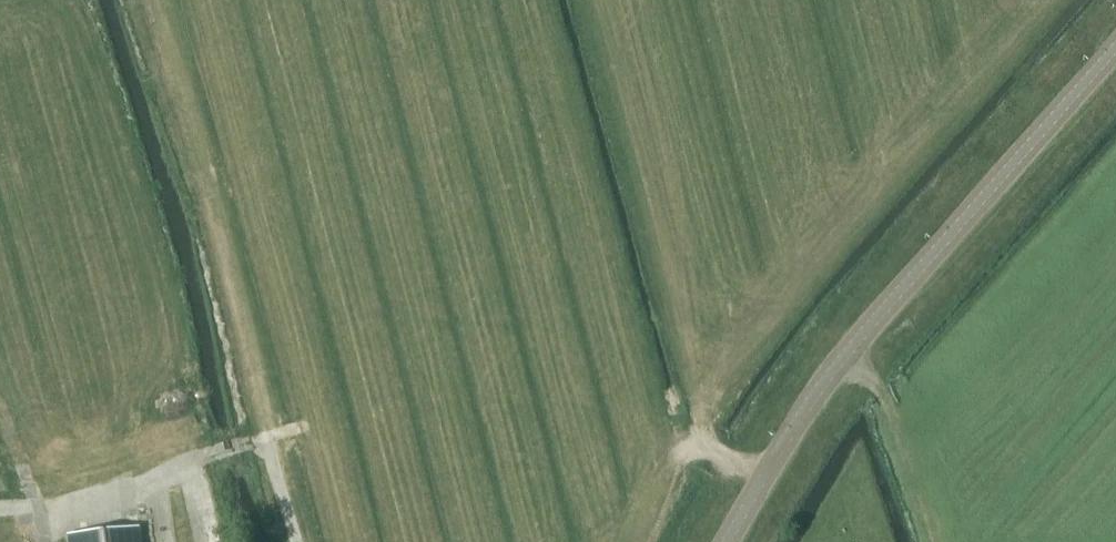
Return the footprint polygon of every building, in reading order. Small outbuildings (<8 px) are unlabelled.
[(68,541),(142,541),(140,530),(67,540),(68,541)]
